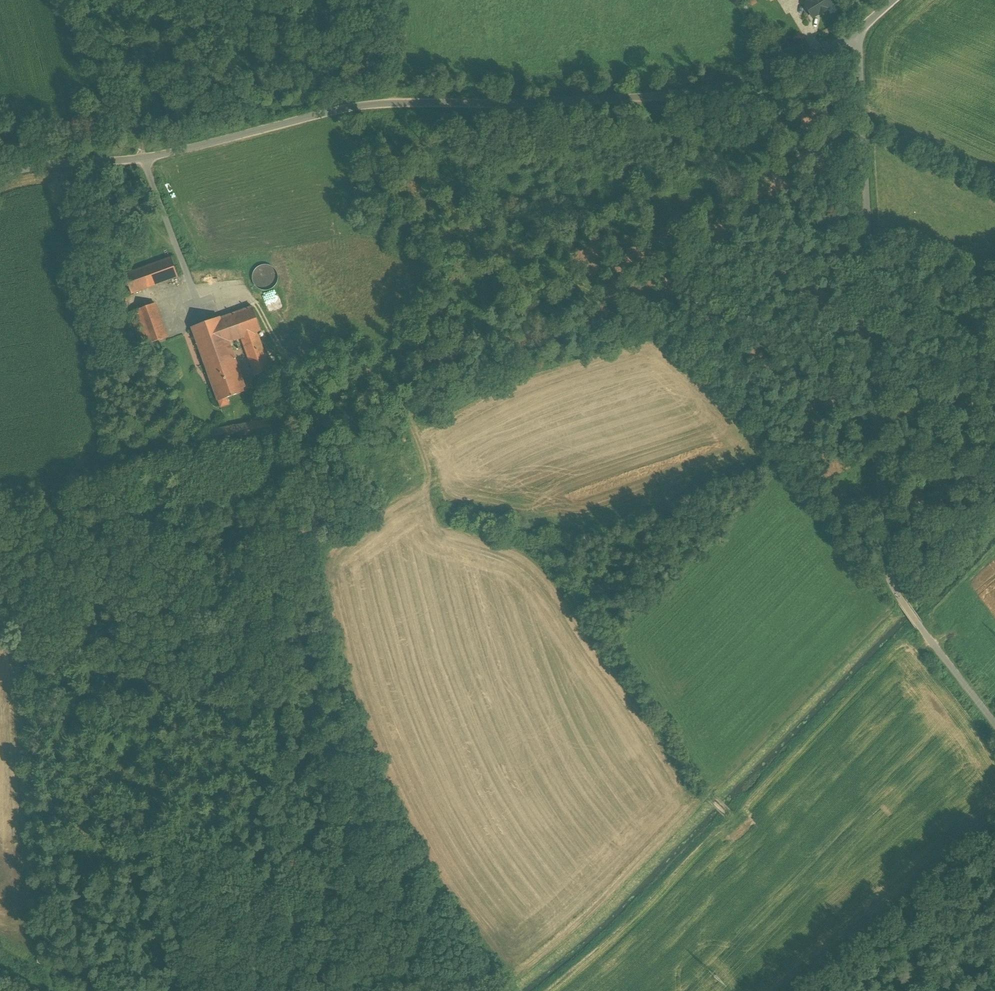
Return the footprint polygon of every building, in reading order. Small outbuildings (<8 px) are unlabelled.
[(812,16),(829,6),(825,0),(803,0),(812,16)] [(170,258),(123,273),(129,292),(176,278),(170,258)] [(255,281),(257,285),(260,288),(265,290),(269,290),(274,289),(277,287),(280,284),(282,279),(282,275),(280,271),(278,267),(274,265),(270,263),(266,263),(262,265),(258,267),(255,271),(254,276),(255,281)] [(155,303),(125,314),(137,349),(168,338),(155,303)] [(216,320),(190,328),(219,410),(231,406),(229,399),(247,394),(243,379),(230,347),(242,342),(254,375),(272,370),(250,309),(216,320)] [(267,418),(212,429),(215,445),(270,435),(267,418)]
